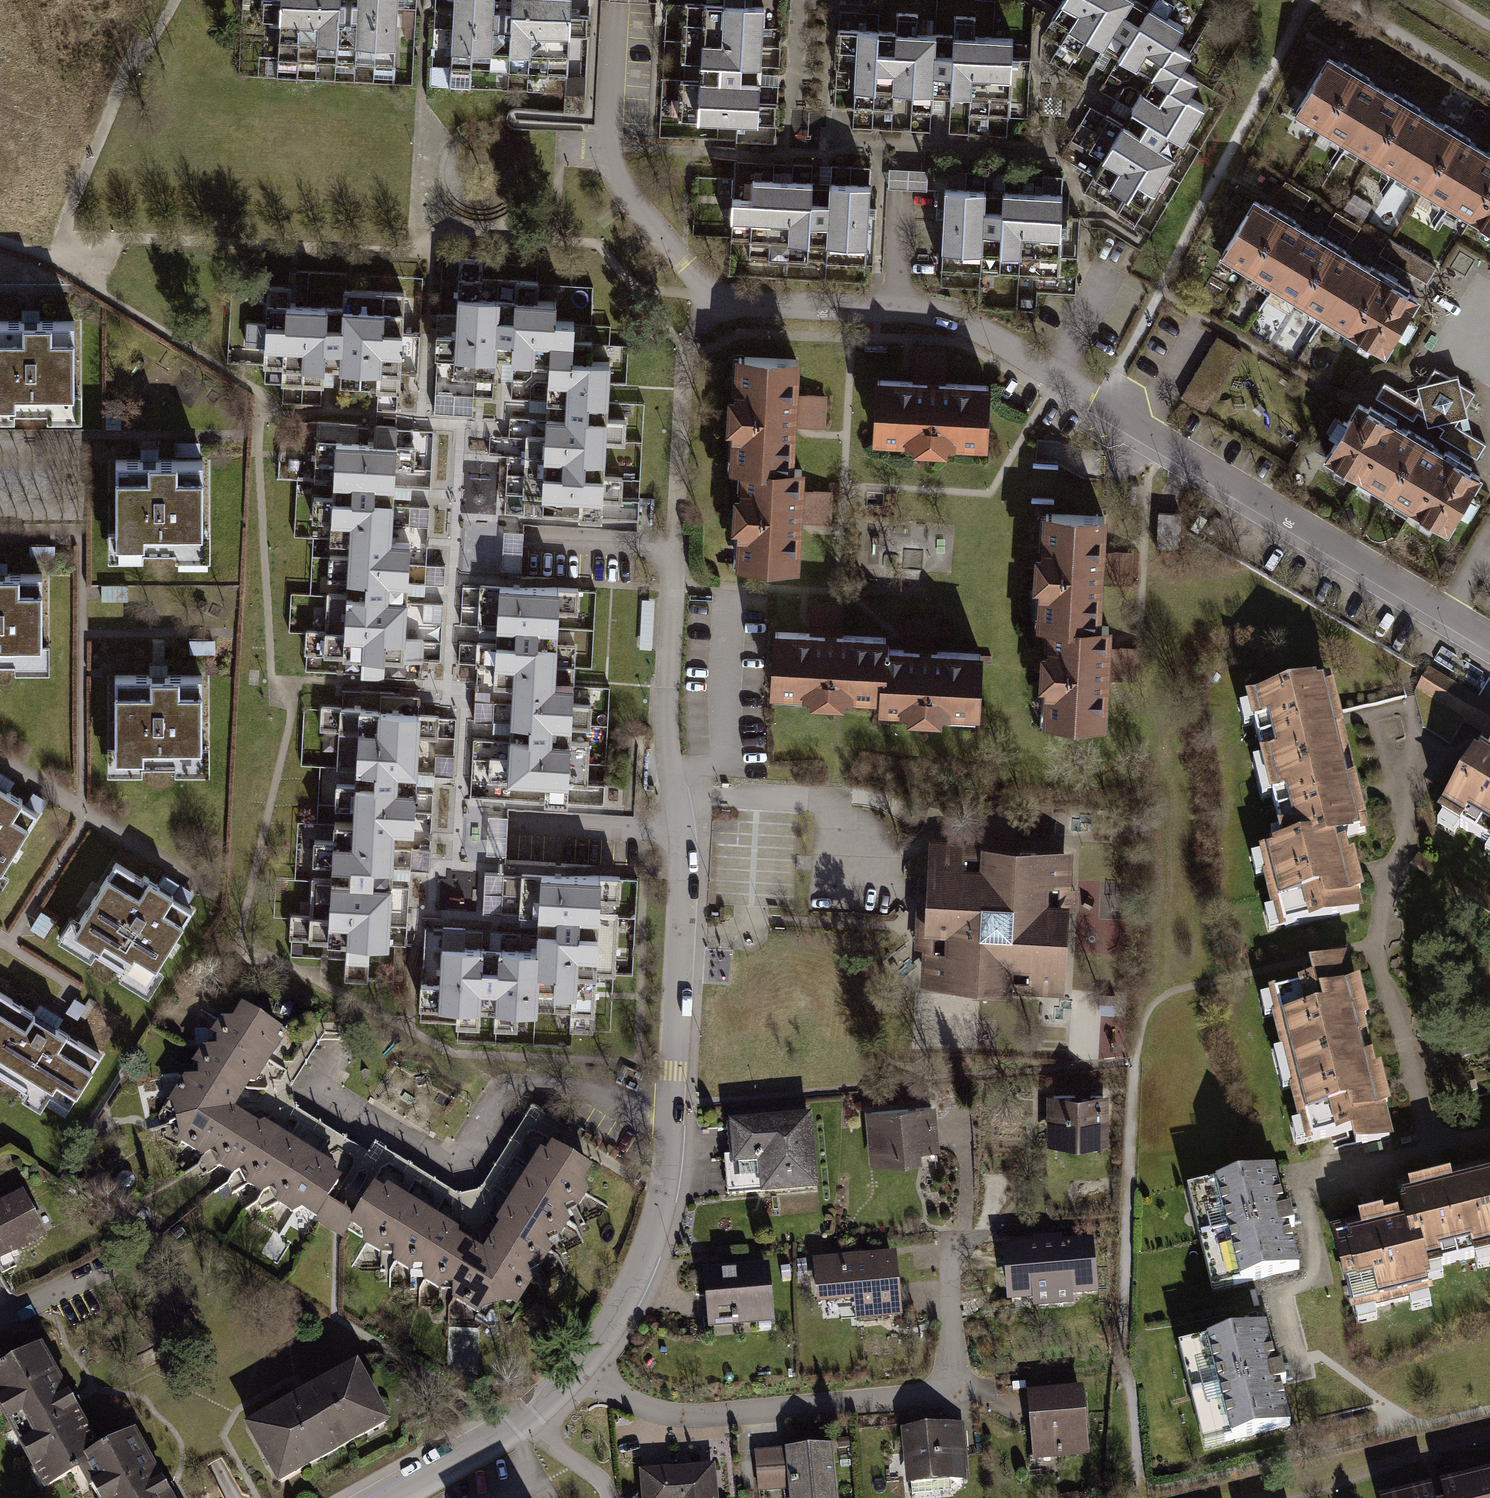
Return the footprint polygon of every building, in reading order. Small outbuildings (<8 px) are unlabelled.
[(281,56),(396,63),(399,0),(284,0),(281,56)] [(419,0),(402,0),(398,38),(415,40),(419,0)] [(447,83),(586,92),(592,0),(452,0),(447,83)] [(709,32),(751,33),(752,0),(711,0),(709,32)] [(750,55),(770,56),(772,0),(752,0),(750,55)] [(1042,18),(1074,35),(1093,0),(1052,0),(1042,18)] [(1074,35),(1095,47),(1104,30),(1113,13),(1121,0),(1093,0),(1074,35)] [(1113,13),(1104,30),(1118,38),(1107,56),(1129,68),(1138,51),(1150,58),(1160,39),(1170,21),(1138,4),(1128,21),(1113,13)] [(686,31),(686,53),(723,54),(722,74),(749,75),(750,55),(751,33),(709,32),(686,31)] [(851,97),(1008,107),(1012,44),(855,34),(851,97)] [(1186,53),(1160,39),(1150,58),(1141,74),(1161,85),(1188,100),(1199,81),(1177,69),(1186,53)] [(1319,58),(1283,115),(1316,134),(1351,78),(1319,58)] [(722,74),(681,73),(680,93),(770,97),(770,76),(749,75),(722,74)] [(1161,85),(1141,74),(1126,108),(1140,116),(1162,129),(1184,140),(1203,104),(1188,100),(1178,93),(1161,85)] [(1351,78),(1316,134),(1340,150),(1375,93),(1351,78)] [(770,97),(680,93),(679,120),(769,123),(770,97)] [(1375,93),(1340,150),(1366,166),(1401,109),(1375,93)] [(1401,109),(1366,166),(1392,182),(1427,125),(1401,109)] [(1162,129),(1140,116),(1129,136),(1151,147),(1162,129)] [(1427,125),(1392,182),(1416,197),(1451,140),(1427,125)] [(1129,136),(1112,126),(1104,142),(1138,160),(1118,197),(1091,182),(1083,197),(1137,226),(1173,159),(1151,147),(1129,136)] [(1451,140),(1416,197),(1442,213),(1477,156),(1451,140)] [(1104,142),(1084,178),(1091,182),(1118,197),(1138,160),(1104,142)] [(1442,213),(1467,228),(1489,191),(1489,164),(1477,156),(1442,213)] [(822,177),(760,174),(759,192),(778,193),(821,195),(822,177)] [(858,178),(837,177),(837,196),(821,195),(820,218),(833,219),(832,246),(855,247),(858,178)] [(875,248),(878,179),(858,178),(855,247),(875,248)] [(1065,181),(1011,178),(1009,205),(1063,208),(1065,181)] [(996,185),(953,182),(948,266),(991,268),(993,226),(995,204),(996,185)] [(778,193),(736,191),(735,214),(777,215),(778,193)] [(1467,228),(1489,243),(1489,191),(1467,228)] [(821,195),(778,193),(777,215),(795,216),(794,236),(819,237),(821,195)] [(1246,197),(1212,254),(1242,273),(1277,215),(1246,197)] [(1009,205),(995,204),(993,226),(1009,227),(1008,252),(1032,253),(1034,230),(1062,232),(1063,208),(1009,205)] [(1277,215),(1242,273),(1271,290),(1305,233),(1277,215)] [(1305,233),(1271,290),(1296,305),(1331,248),(1305,233)] [(1331,248),(1296,305),(1321,320),(1355,263),(1331,248)] [(1355,263),(1321,320),(1348,336),(1382,279),(1355,263)] [(1376,353),(1411,296),(1382,279),(1348,336),(1376,353)] [(554,305),(459,302),(457,371),(543,374),(539,511),(605,512),(609,368),(573,366),(574,325),(554,324),(554,305)] [(269,381),(399,384),(401,313),(270,310),(269,381)] [(0,321),(0,423),(82,422),(81,321),(0,321)] [(1185,387),(1211,403),(1245,345),(1219,330),(1185,387)] [(801,351),(736,347),(734,386),(728,386),(726,422),(732,422),(730,463),(741,463),(770,465),(771,458),(793,460),(795,423),(801,423),(824,424),(826,394),(798,393),(801,351)] [(912,375),(871,373),(867,438),(907,440),(906,445),(941,447),(942,442),(983,444),(987,379),(945,377),(947,350),(914,349),(912,372),(912,375)] [(1359,405),(1327,460),(1355,476),(1387,422),(1359,405)] [(610,409),(610,443),(627,444),(627,409),(610,409)] [(1387,422),(1355,476),(1383,493),(1415,438),(1387,422)] [(1415,438),(1383,493),(1412,510),(1445,456),(1415,438)] [(347,530),(342,667),(406,670),(410,542),(392,542),(394,453),(334,451),(332,526),(347,530)] [(1445,530),(1477,475),(1445,456),(1412,510),(1445,530)] [(737,522),(734,560),(802,565),(804,522),(807,522),(833,524),(835,489),(805,487),(807,461),(793,460),(771,458),(770,465),(741,463),(739,485),(733,484),(731,521),(737,522)] [(209,460),(109,461),(110,562),(210,561),(209,460)] [(1104,511),(1038,507),(1036,548),(1030,547),(1028,583),(1035,583),(1033,624),(1043,625),(1071,626),(1071,620),(1098,621),(1100,582),(1132,584),(1133,552),(1110,551),(1102,550),(1104,511)] [(0,576),(0,677),(49,677),(48,575),(0,576)] [(563,590),(499,587),(495,671),(512,671),(507,785),(569,788),(573,686),(559,685),(563,590)] [(809,625),(773,623),(770,689),(810,691),(810,696),(846,697),(846,693),(880,694),(881,666),(888,666),(890,641),(890,629),(844,627),(846,601),(811,599),(809,623),(809,625)] [(905,641),(890,641),(888,666),(881,666),(880,694),(880,706),(908,707),(908,712),(944,714),(944,709),(982,711),(985,646),(938,644),(939,618),(906,616),(905,641)] [(1071,626),(1043,625),(1042,647),(1036,646),(1034,682),(1040,682),(1038,721),(1104,724),(1107,679),(1138,680),(1140,647),(1116,645),(1109,645),(1110,622),(1098,621),(1071,620),(1071,626)] [(208,677),(108,678),(109,779),(209,778),(208,677)] [(1315,687),(1247,703),(1265,779),(1340,760),(1335,738),(1343,736),(1333,695),(1325,697),(1323,688),(1316,690),(1315,687)] [(609,772),(591,771),(594,691),(576,690),(573,791),(608,792),(609,772)] [(418,718),(357,717),(354,850),(336,849),(334,951),(392,952),(395,839),(415,839),(418,718)] [(1439,824),(1489,855),(1489,753),(1488,756),(1481,752),(1439,824)] [(1265,779),(1282,846),(1314,838),(1317,849),(1337,844),(1355,840),(1354,836),(1359,835),(1357,828),(1366,826),(1356,784),(1346,786),(1340,760),(1265,779)] [(36,813),(0,790),(0,870),(36,813)] [(468,806),(468,855),(509,855),(510,807),(468,806)] [(1014,991),(1067,994),(1071,908),(1079,909),(1080,886),(1073,886),(1075,848),(1020,845),(1021,837),(968,834),(968,839),(930,837),(927,893),(917,893),(914,948),(922,948),(920,985),(973,988),(972,998),(1013,1000),(1014,991)] [(1282,846),(1258,852),(1279,935),(1363,914),(1360,902),(1365,901),(1355,861),(1349,863),(1345,848),(1338,850),(1337,844),(1317,849),(1314,838),(1282,846)] [(620,975),(621,859),(604,858),(603,974),(620,975)] [(115,863),(71,932),(147,980),(190,910),(155,888),(115,863)] [(601,879),(540,878),(538,947),(443,945),(441,1014),(537,1016),(538,987),(597,989),(601,879)] [(1353,966),(1263,988),(1285,1074),(1375,1052),(1353,966)] [(0,996),(0,1065),(70,1109),(103,1058),(0,996)] [(239,997),(225,1022),(280,1054),(295,1028),(239,997)] [(1070,1049),(1112,1055),(1119,1006),(1077,1000),(1070,1049)] [(225,1022),(210,1047),(265,1079),(280,1054),(225,1022)] [(210,1047),(193,1077),(248,1109),(265,1079),(210,1047)] [(1285,1074),(1306,1158),(1396,1135),(1375,1052),(1285,1074)] [(213,1161),(248,1109),(193,1077),(177,1099),(191,1149),(213,1161)] [(1049,1142),(1108,1141),(1108,1094),(1048,1095),(1049,1142)] [(871,1162),(938,1156),(933,1106),(867,1112),(871,1162)] [(243,1179),(277,1124),(248,1109),(213,1161),(243,1179)] [(763,1199),(817,1195),(811,1120),(726,1127),(730,1168),(760,1165),(763,1199)] [(277,1201),(311,1145),(277,1124),(243,1179),(277,1201)] [(311,1145),(277,1201),(312,1222),(330,1191),(346,1166),(311,1145)] [(525,1181),(588,1216),(605,1187),(542,1151),(525,1181)] [(1480,1172),(1489,1212),(1489,1169),(1480,1172)] [(1397,1192),(1402,1214),(1411,1249),(1423,1246),(1430,1273),(1489,1259),(1489,1212),(1480,1172),(1397,1192)] [(1276,1173),(1194,1191),(1215,1289),(1297,1271),(1276,1173)] [(588,1216),(525,1181),(505,1216),(568,1252),(588,1216)] [(345,1239),(378,1259),(411,1203),(378,1183),(363,1209),(345,1239)] [(330,1191),(312,1222),(345,1239),(363,1209),(330,1191)] [(0,1205),(0,1267),(41,1245),(15,1197),(0,1205)] [(411,1203),(378,1259),(406,1276),(440,1220),(411,1203)] [(1402,1214),(1330,1231),(1350,1317),(1436,1297),(1430,1273),(1423,1246),(1411,1249),(1402,1214)] [(488,1247),(551,1282),(568,1252),(505,1216),(488,1247)] [(439,1295),(472,1240),(440,1220),(406,1276),(439,1295)] [(487,1250),(472,1240),(439,1295),(475,1313),(492,1315),(487,1250)] [(1010,1297),(1096,1291),(1093,1240),(1007,1246),(1010,1297)] [(551,1282),(488,1247),(492,1315),(519,1310),(551,1282)] [(858,1303),(859,1315),(901,1312),(897,1256),(816,1263),(820,1306),(858,1303)] [(706,1333),(771,1331),(769,1269),(705,1271),(706,1333)] [(1266,1329),(1184,1347),(1205,1445),(1288,1427),(1266,1329)] [(41,1346),(0,1368),(0,1419),(43,1497),(49,1497),(81,1481),(94,1473),(87,1461),(100,1454),(41,1346)] [(358,1371),(244,1435),(277,1497),(280,1497),(391,1438),(358,1371)] [(1036,1460),(1091,1455),(1084,1390),(1030,1395),(1036,1460)] [(906,1483),(970,1477),(964,1423),(900,1430),(906,1483)] [(87,1461),(94,1473),(81,1481),(90,1497),(174,1497),(138,1433),(100,1454),(87,1461)] [(785,1497),(833,1497),(832,1450),(752,1453),(754,1490),(785,1489),(785,1497)] [(720,1473),(645,1473),(645,1497),(720,1497),(720,1473)] [(1444,1489),(1446,1497),(1489,1497),(1489,1479),(1444,1489)]
